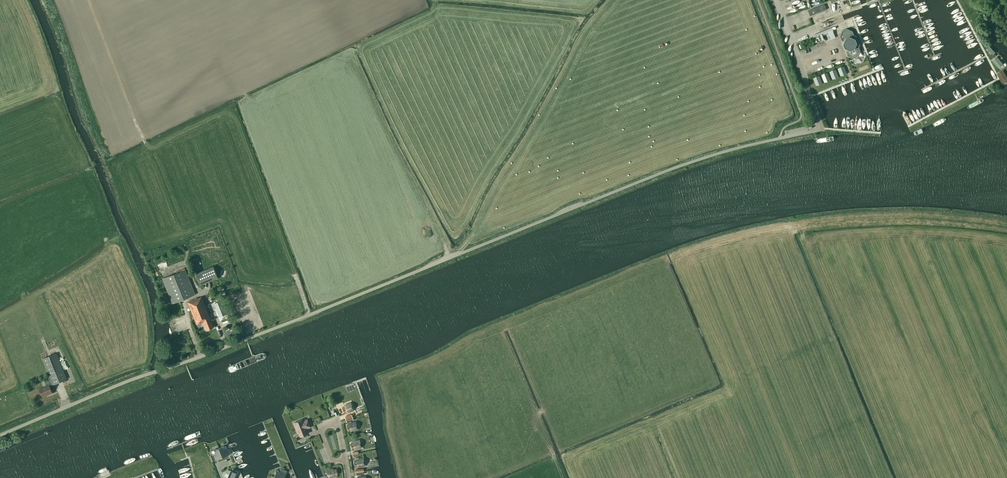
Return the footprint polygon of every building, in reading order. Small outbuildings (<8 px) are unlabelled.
[(826,9),(824,4),(808,10),(810,15),(826,9)] [(807,17),(800,20),(803,26),(810,23),(807,17)] [(834,28),(834,27),(819,32),(819,34),(821,33),(822,36),(833,31),(832,29),(834,28)] [(843,44),(844,46),(856,41),(855,39),(853,38),(854,35),(852,31),(847,29),(843,30),(840,36),(842,40),(845,41),(843,44)] [(857,43),(856,41),(844,46),(845,48),(848,49),(846,52),(848,56),(854,58),(858,57),(860,51),(859,47),(856,46),(857,43)] [(992,55),(995,52),(989,46),(987,48),(992,55)] [(997,56),(992,60),(997,67),(1003,63),(997,56)] [(1006,80),(1006,78),(1003,70),(997,72),(1002,82),(1006,80)] [(834,135),(816,138),(816,144),(835,140),(834,135)] [(155,264),(157,270),(166,267),(165,261),(155,264)] [(218,278),(213,266),(196,273),(200,285),(218,278)] [(207,330),(213,327),(210,319),(211,319),(209,315),(213,314),(210,307),(206,308),(202,297),(197,298),(185,269),(162,278),(172,303),(186,298),(197,325),(203,322),(207,330)] [(222,300),(215,302),(220,316),(227,313),(222,300)] [(39,389),(42,396),(48,393),(49,394),(52,393),(49,385),(52,384),(53,384),(66,379),(56,353),(42,359),(50,379),(44,382),(46,386),(39,389)] [(345,406),(342,407),(344,413),(349,411),(349,412),(353,410),(350,403),(344,405),(345,406)] [(310,426),(307,420),(303,421),(302,419),(294,423),(298,433),(299,433),(300,436),(307,434),(305,430),(306,430),(306,428),(310,426)] [(352,424),(346,425),(348,430),(351,430),(351,431),(357,429),(356,422),(351,423),(352,424)] [(353,442),(350,443),(352,449),(357,447),(357,448),(361,447),(359,440),(353,441),(353,442)] [(222,443),(217,445),(218,448),(222,457),(227,455),(227,454),(227,453),(228,452),(229,454),(231,453),(229,449),(227,450),(227,448),(226,445),(223,446),(223,445),(223,446),(222,443)] [(214,450),(211,451),(213,453),(214,458),(216,458),(217,458),(217,459),(222,457),(218,448),(214,450)] [(365,466),(363,458),(357,459),(357,460),(354,461),(355,467),(360,465),(360,466),(365,466)] [(226,473),(229,474),(227,477),(233,477),(234,475),(236,473),(233,471),(234,469),(233,468),(232,471),(230,470),(227,469),(226,473)] [(277,477),(284,477),(286,473),(281,471),(282,469),(280,468),(279,471),(277,470),(276,472),(275,472),(276,473),(274,477),(277,477)] [(333,470),(333,469),(327,470),(329,477),(333,477),(332,476),(338,474),(336,469),(333,470)]
